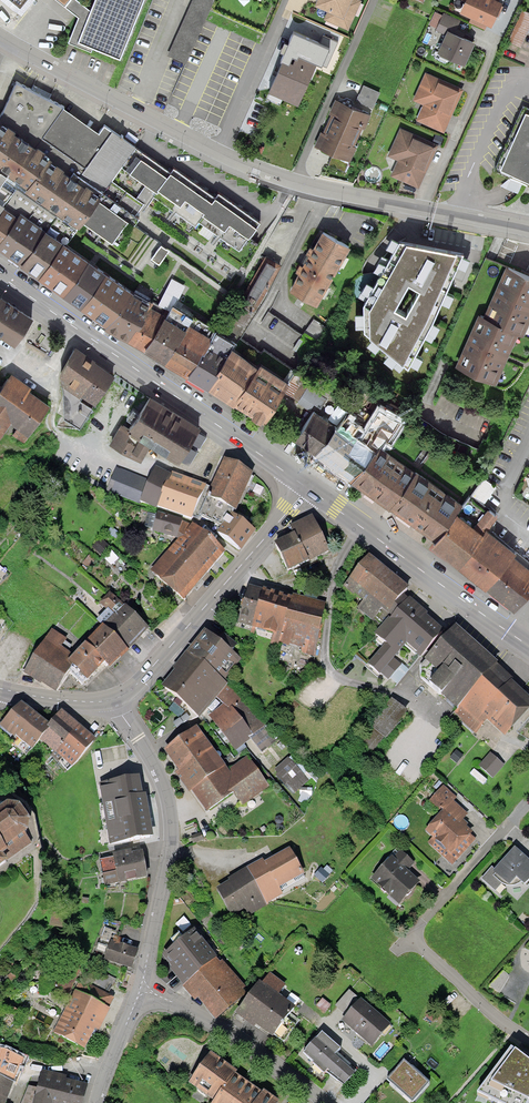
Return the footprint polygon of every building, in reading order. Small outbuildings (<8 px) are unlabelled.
[(76,0),(69,0),(65,5),(77,15),(68,41),(89,50),(90,46),(79,42),(90,11),(76,0)] [(79,42),(90,46),(120,57),(141,0),(94,0),(90,11),(79,42)] [(168,55),(186,62),(213,0),(192,0),(168,55)] [(314,3),(328,9),(324,19),(347,30),(360,1),(358,0),(315,0),(314,3)] [(459,9),(472,15),(486,21),(491,23),(501,0),(463,0),(459,9)] [(524,49),(528,37),(528,12),(525,10),(511,43),(524,49)] [(428,24),(436,28),(442,16),(434,12),(428,24)] [(448,28),(453,31),(457,21),(442,14),(442,16),(436,28),(436,30),(445,34),(448,28)] [(482,29),(486,21),(472,15),(469,23),(482,29)] [(445,34),(438,49),(464,61),(474,40),(453,31),(448,28),(445,34)] [(330,41),(324,55),(331,58),(337,44),(330,41)] [(269,91),(296,102),(314,58),(297,51),(293,60),(284,56),(269,91)] [(416,119),(442,130),(460,89),(426,74),(414,99),(423,103),(416,119)] [(16,183),(77,227),(83,219),(99,195),(102,191),(121,166),(135,144),(108,126),(103,123),(97,132),(58,108),(62,104),(14,79),(3,112),(0,116),(0,181),(12,189),(16,183)] [(363,85),(356,101),(371,108),(378,92),(363,85)] [(336,101),(327,123),(357,135),(365,113),(336,101)] [(501,166),(528,178),(528,109),(527,108),(501,166)] [(357,135),(327,123),(317,147),(347,159),(357,135)] [(434,147),(398,132),(388,155),(400,160),(393,176),(418,186),(434,147)] [(135,144),(121,166),(155,189),(157,187),(170,168),(135,144)] [(170,168),(157,187),(176,200),(171,208),(174,210),(196,225),(199,221),(219,235),(239,250),(260,219),(216,193),(212,198),(170,168)] [(3,201),(12,189),(0,181),(0,206),(3,201)] [(77,227),(16,183),(12,189),(3,201),(17,211),(20,208),(63,237),(67,240),(77,227)] [(99,195),(83,219),(112,240),(128,216),(99,195)] [(0,206),(0,237),(17,211),(3,201),(0,206)] [(0,237),(0,246),(37,272),(63,237),(20,208),(17,211),(0,237)] [(321,231),(289,288),(316,303),(348,245),(321,231)] [(63,237),(37,272),(62,292),(86,255),(67,240),(63,237)] [(161,241),(151,256),(159,262),(169,247),(161,241)] [(428,245),(400,241),(379,272),(366,302),(366,332),(408,368),(462,252),(428,245)] [(86,255),(62,292),(81,304),(105,267),(86,255)] [(224,333),(233,339),(250,309),(254,311),(280,263),(269,256),(224,333)] [(105,267),(81,304),(79,306),(106,324),(127,292),(131,285),(105,267)] [(517,333),(523,335),(528,322),(528,279),(511,271),(488,319),(483,317),(458,371),(491,387),(517,333)] [(0,290),(0,331),(15,341),(34,313),(0,290)] [(147,303),(127,292),(106,324),(105,325),(125,339),(126,338),(136,320),(137,322),(147,303)] [(126,338),(141,348),(165,309),(149,299),(147,303),(137,322),(136,320),(126,338)] [(162,361),(163,359),(188,320),(192,313),(172,300),(165,309),(141,348),(162,361)] [(163,359),(185,373),(210,334),(188,320),(163,359)] [(185,373),(206,386),(232,345),(235,340),(233,339),(224,333),(214,326),(210,334),(185,373)] [(231,402),(232,399),(257,361),(232,345),(206,386),(231,402)] [(77,389),(95,362),(74,346),(59,368),(65,415),(80,426),(94,407),(80,398),(83,393),(77,389)] [(232,399),(264,419),(289,380),(257,360),(257,361),(232,399)] [(83,393),(97,402),(115,375),(95,362),(77,389),(83,393)] [(8,422),(15,427),(10,435),(21,443),(50,404),(6,373),(0,381),(0,434),(8,422)] [(299,400),(313,407),(316,402),(323,405),(329,394),(309,383),(299,400)] [(150,444),(178,461),(199,428),(147,397),(143,404),(129,426),(122,422),(109,443),(140,461),(150,444)] [(334,424),(314,453),(352,480),(379,443),(385,447),(403,420),(374,403),(359,428),(344,412),(334,424)] [(313,409),(293,439),(314,453),(334,424),(313,409)] [(462,502),(416,469),(385,447),(379,443),(352,480),(388,507),(390,505),(435,537),(458,509),(462,502)] [(198,514),(221,526),(229,512),(231,514),(234,508),(236,509),(253,471),(240,464),(224,456),(198,514)] [(156,506),(172,474),(154,466),(148,480),(140,502),(155,508),(156,506)] [(140,502),(148,480),(116,467),(106,491),(139,504),(140,502)] [(192,518),(206,485),(173,472),(172,474),(156,506),(192,518)] [(475,491),(487,501),(499,487),(487,477),(475,491)] [(515,608),(528,591),(528,565),(518,556),(514,552),(516,549),(489,526),(499,513),(488,504),(474,522),(458,509),(435,537),(432,541),(458,562),(486,585),(515,608)] [(215,562),(225,549),(192,523),(191,524),(157,512),(153,531),(178,539),(150,573),(183,600),(215,562)] [(231,514),(229,512),(221,526),(217,532),(241,551),(256,531),(231,514)] [(272,544),(286,573),(328,553),(312,518),(288,528),(291,535),(272,544)] [(403,594),(410,586),(370,553),(343,586),(353,595),(355,594),(363,600),(357,608),(377,625),(387,613),(392,617),(408,598),(403,594)] [(251,629),(262,590),(247,586),(236,625),(251,629)] [(281,637),(292,595),(263,587),(262,590),(251,629),(281,637)] [(326,604),(292,595),(281,637),(279,642),(300,648),(298,655),(311,658),(326,604)] [(390,678),(397,683),(443,630),(425,615),(429,612),(410,596),(408,598),(392,617),(390,619),(388,618),(374,634),(385,643),(367,664),(380,675),(381,673),(389,680),(390,678)] [(99,625),(126,651),(148,629),(124,606),(114,616),(107,609),(95,621),(99,625)] [(456,708),(497,665),(499,662),(456,624),(425,659),(420,664),(420,677),(456,708)] [(109,669),(126,651),(99,625),(82,643),(84,644),(103,663),(109,669)] [(22,674),(55,695),(68,675),(66,673),(72,667),(67,662),(64,660),(68,654),(61,650),(67,641),(50,630),(40,645),(22,674)] [(240,659),(203,631),(185,655),(222,683),(240,659)] [(80,687),(103,663),(84,644),(67,662),(72,667),(66,673),(68,675),(80,687)] [(222,683),(185,655),(160,688),(200,718),(214,698),(222,704),(230,711),(241,697),(222,683)] [(528,709),(528,695),(497,665),(456,708),(450,715),(472,736),(488,720),(505,736),(528,709)] [(359,743),(372,754),(408,710),(392,697),(368,725),(371,728),(359,743)] [(40,740),(50,728),(47,726),(49,723),(39,715),(21,701),(0,725),(0,726),(15,738),(12,741),(26,755),(32,748),(40,740)] [(230,711),(222,704),(208,718),(235,754),(253,737),(230,711)] [(62,711),(49,723),(47,726),(50,728),(40,740),(62,759),(59,762),(68,769),(94,740),(81,728),(79,726),(72,720),(62,711)] [(198,731),(163,757),(205,813),(232,793),(242,808),(269,789),(247,759),(228,773),(198,731)] [(504,768),(490,756),(478,769),(493,781),(504,768)] [(291,758),(275,770),(294,794),(309,782),(291,758)] [(140,776),(99,783),(102,803),(100,804),(103,825),(106,825),(109,844),(154,837),(146,793),(143,794),(140,776)] [(456,797),(443,785),(428,801),(440,812),(424,831),(432,837),(427,842),(453,865),(476,839),(471,835),(474,832),(467,825),(469,823),(464,819),(469,814),(453,800),(456,797)] [(25,834),(27,831),(29,821),(18,807),(7,806),(0,811),(0,867),(32,843),(25,834)] [(515,847),(494,869),(491,866),(480,878),(494,891),(502,883),(509,886),(514,886),(521,882),(524,885),(528,880),(528,860),(515,847)] [(144,849),(116,854),(116,857),(101,859),(105,885),(119,882),(148,878),(144,849)] [(289,850),(247,872),(265,906),(282,897),(277,889),(303,875),(289,850)] [(415,863),(401,850),(394,857),(392,855),(370,878),(400,906),(422,882),(408,870),(415,863)] [(329,876),(320,869),(314,877),(322,884),(329,876)] [(265,906),(247,872),(216,890),(235,923),(265,906)] [(63,915),(52,912),(49,925),(60,928),(63,915)] [(136,950),(116,943),(119,934),(103,929),(95,954),(104,958),(103,962),(129,971),(136,950)] [(216,958),(193,931),(165,955),(175,967),(202,999),(213,1013),(239,992),(212,961),(216,958)] [(79,966),(65,959),(52,989),(66,995),(79,966)] [(503,971),(489,988),(502,995),(510,979),(503,971)] [(261,985),(259,983),(239,1010),(283,1042),(294,1026),(286,1020),(294,1008),(278,996),(285,986),(269,974),(261,985)] [(103,976),(100,987),(114,991),(117,981),(103,976)] [(391,1024),(350,988),(336,1005),(347,1015),(341,1021),(371,1047),(391,1024)] [(52,1036),(80,1050),(90,1030),(96,1033),(113,999),(92,989),(87,999),(73,992),(52,1036)] [(322,999),(316,1006),(324,1013),(331,1005),(322,999)] [(340,1048),(322,1032),(303,1053),(313,1062),(312,1063),(323,1074),(326,1071),(343,1086),(355,1073),(349,1068),(351,1065),(336,1052),(340,1048)] [(511,1048),(477,1094),(499,1102),(527,1102),(528,1099),(528,1061),(527,1060),(511,1048)] [(11,1084),(21,1059),(0,1050),(0,1102),(3,1102),(11,1084)] [(213,1102),(214,1102),(234,1074),(236,1072),(210,1054),(188,1085),(213,1102)] [(429,1082),(404,1061),(388,1080),(413,1101),(429,1082)] [(234,1074),(214,1102),(252,1102),(260,1092),(234,1074)] [(42,1076),(35,1102),(83,1102),(87,1088),(59,1081),(42,1076)] [(252,1102),(278,1102),(279,1102),(261,1090),(260,1092),(252,1102)]
